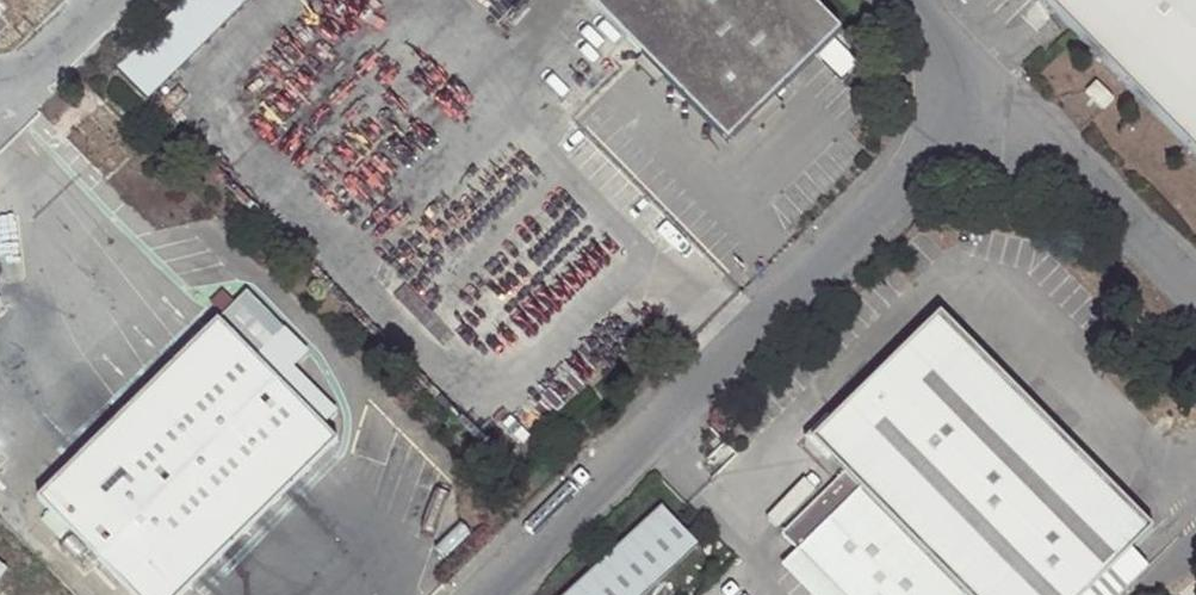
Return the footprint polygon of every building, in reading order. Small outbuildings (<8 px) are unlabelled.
[(116,64),(147,96),(247,0),(183,0),(116,64)] [(806,0),(587,0),(643,56),(727,141),(744,123),(773,95),(837,32),(806,0)] [(1052,13),(1064,25),(1072,33),(1195,159),(1195,0),(1039,0),(1052,13)] [(1083,92),(1103,111),(1115,99),(1094,80),(1083,92)] [(773,95),(744,123),(754,133),(782,105),(773,95)] [(91,113),(64,140),(102,178),(129,151),(91,113)] [(131,594),(181,594),(336,443),(255,358),(283,330),(246,293),(36,499),(131,594)] [(781,534),(840,594),(1087,594),(1151,533),(938,317),(829,424),(811,442),(829,461),(842,474),(781,534)]
